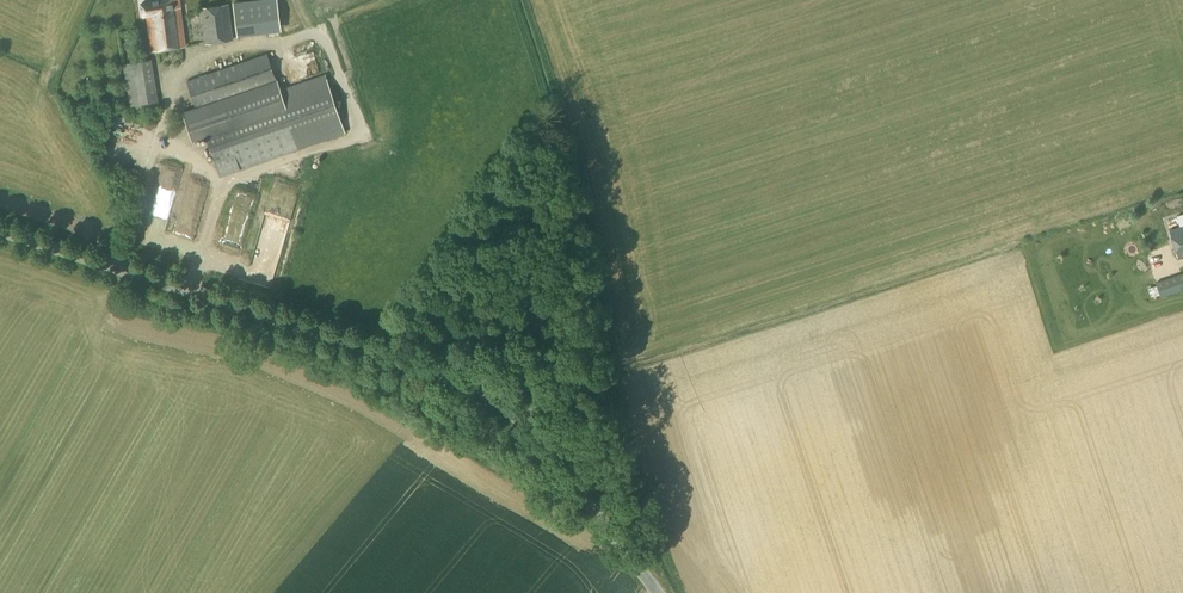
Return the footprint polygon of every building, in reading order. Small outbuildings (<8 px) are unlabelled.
[(179,0),(165,0),(142,3),(143,16),(146,15),(151,51),(185,47),(179,0)] [(280,0),(250,0),(250,40),(279,41),(280,0)] [(205,44),(233,40),(229,4),(200,8),(205,44)] [(196,109),(277,82),(267,54),(187,81),(196,107),(196,109)] [(131,110),(159,106),(151,60),(124,64),(131,110)] [(295,82),(308,79),(306,71),(294,73),(295,82)] [(280,90),(277,82),(196,109),(196,107),(193,108),(182,112),(190,136),(192,141),(206,136),(219,176),(300,148),(337,136),(345,133),(325,75),(280,90)] [(273,216),(286,220),(300,180),(287,175),(273,216)] [(1175,218),(1178,228),(1168,231),(1177,258),(1182,256),(1182,215),(1175,218)] [(274,262),(277,248),(266,246),(264,260),(274,262)] [(1182,290),(1182,273),(1155,282),(1160,297),(1182,290)]
